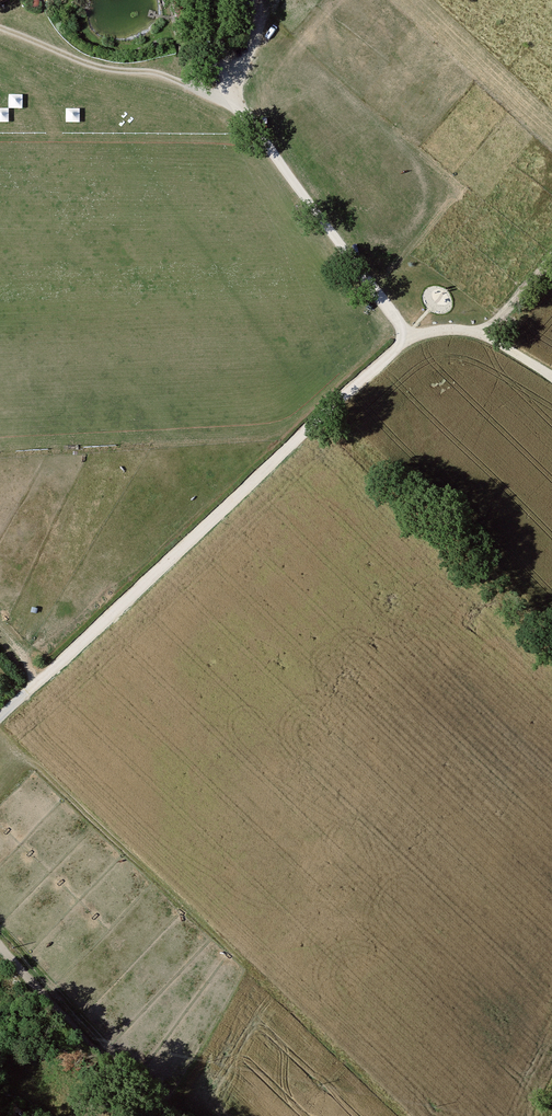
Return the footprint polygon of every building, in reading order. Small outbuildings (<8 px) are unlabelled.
[(2,121),(17,121),(16,107),(2,108),(2,121)]
